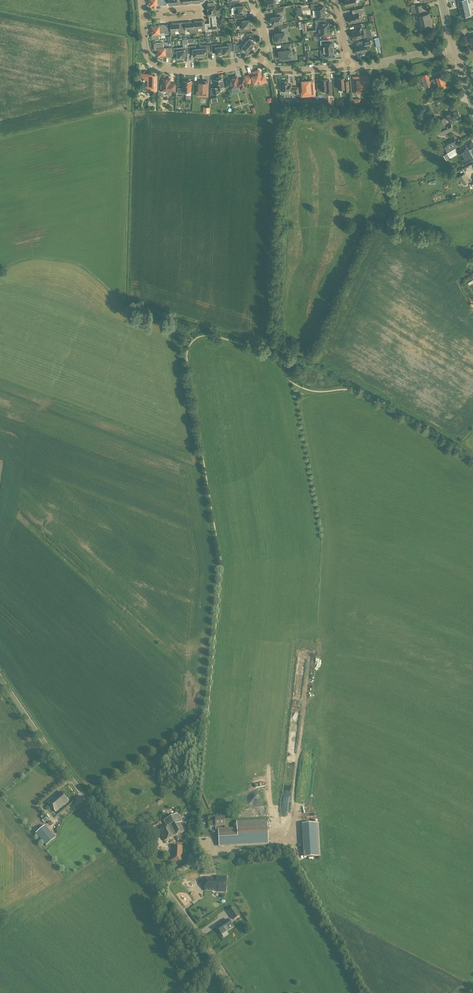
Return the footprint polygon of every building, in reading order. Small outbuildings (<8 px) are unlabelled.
[(458,0),(461,16),(466,15),(465,11),(470,10),(468,3),(470,2),(469,0),(459,0),(458,0)] [(208,15),(220,14),(219,10),(215,10),(214,2),(207,2),(208,15)] [(318,6),(317,3),(310,3),(311,9),(315,9),(316,17),(325,16),(324,6),(318,6)] [(244,9),(243,5),(236,6),(236,8),(234,11),(234,17),(246,16),(245,11),(245,9),(244,9)] [(354,22),(356,22),(356,21),(360,20),(358,14),(364,13),(363,7),(352,10),(353,14),(348,15),(349,23),(353,22),(354,22)] [(280,15),(280,13),(284,12),(284,8),(275,9),(276,14),(277,16),(270,17),(272,24),(282,22),(281,15),(280,15)] [(205,31),(206,37),(211,36),(210,31),(212,31),(212,29),(217,28),(215,15),(220,14),(208,15),(209,23),(205,23),(204,20),(205,31)] [(422,28),(431,26),(429,14),(419,16),(422,28)] [(319,30),(328,29),(328,27),(329,26),(329,24),(327,24),(327,23),(321,24),(321,19),(315,20),(315,26),(319,26),(319,30)] [(205,31),(204,20),(194,21),(194,22),(193,22),(194,32),(198,32),(198,28),(202,27),(202,30),(205,30),(205,31)] [(249,23),(249,20),(241,20),(241,23),(239,25),(240,32),(251,31),(251,25),(250,25),(250,23),(249,23)] [(194,32),(193,22),(191,22),(191,21),(181,22),(182,32),(185,32),(185,29),(189,29),(189,33),(194,32)] [(179,32),(182,32),(181,22),(171,23),(172,24),(170,24),(170,30),(171,35),(175,34),(175,30),(179,29),(179,32)] [(168,32),(167,24),(150,26),(152,39),(159,38),(158,33),(159,33),(159,32),(164,32),(165,33),(168,32)] [(362,29),(362,24),(354,26),(355,31),(351,32),(353,38),(364,36),(364,37),(367,36),(366,28),(362,29)] [(281,40),(285,40),(284,34),(288,33),(287,25),(279,26),(280,33),(275,33),(276,40),(277,40),(277,42),(281,41),(281,40)] [(328,29),(319,30),(320,33),(316,33),(316,39),(322,39),(322,35),(328,34),(329,33),(329,32),(328,31),(328,29)] [(245,43),(252,48),(254,45),(253,44),(255,42),(253,41),(254,40),(253,33),(246,34),(246,39),(247,40),(245,43)] [(363,40),(364,44),(355,46),(356,53),(359,52),(359,55),(364,54),(364,51),(367,50),(368,50),(370,46),(370,45),(371,45),(369,39),(363,40)] [(325,40),(320,40),(321,46),(323,45),(323,49),(333,48),(332,42),(326,43),(325,40)] [(163,47),(163,42),(153,43),(154,50),(158,49),(158,55),(162,55),(162,57),(172,56),(171,47),(164,48),(164,47),(163,47)] [(222,46),(223,54),(227,54),(227,53),(230,53),(229,46),(232,45),(232,42),(226,43),(227,46),(222,46)] [(249,51),(252,48),(245,43),(243,45),(242,44),(236,45),(237,52),(245,51),(247,52),(248,50),(249,51)] [(199,48),(200,56),(204,56),(204,55),(207,55),(206,48),(210,47),(209,44),(204,45),(204,48),(199,48)] [(218,55),(223,54),(222,46),(219,46),(219,44),(211,44),(211,47),(215,47),(215,54),(218,54),(218,55)] [(291,52),(290,44),(282,45),(283,50),(280,51),(280,53),(279,54),(279,58),(283,58),(283,60),(296,58),(295,52),(291,52)] [(176,59),(182,58),(182,57),(184,57),(184,50),(187,50),(187,46),(181,47),(181,50),(177,50),(177,55),(176,55),(176,59)] [(194,46),(189,46),(189,49),(189,54),(192,54),(193,56),(196,56),(196,57),(200,56),(199,48),(196,48),(196,46),(194,46)] [(323,49),(320,50),(321,58),(325,58),(331,58),(331,55),(333,54),(333,48),(323,49)] [(259,71),(258,70),(255,71),(255,72),(245,76),(247,82),(255,80),(256,82),(258,81),(259,84),(266,81),(264,75),(261,76),(259,71)] [(153,82),(153,77),(152,76),(152,74),(148,74),(148,73),(141,73),(141,79),(143,79),(144,79),(147,79),(147,83),(144,83),(144,86),(146,86),(146,90),(156,90),(156,82),(153,82)] [(424,88),(432,85),(428,74),(423,75),(423,77),(421,77),(424,88)] [(239,83),(237,75),(229,78),(232,89),(235,88),(235,87),(239,86),(240,89),(246,87),(244,81),(239,83)] [(435,85),(437,86),(440,85),(441,88),(447,86),(444,79),(443,79),(442,75),(436,77),(433,79),(435,85)] [(363,90),(363,88),(366,88),(365,85),(368,84),(369,83),(369,82),(368,81),(368,80),(368,79),(367,78),(366,77),(365,77),(364,76),(363,76),(362,76),(356,77),(357,81),(353,82),(354,93),(358,93),(358,89),(360,89),(360,90),(363,90)] [(344,77),(337,78),(338,89),(343,88),(343,91),(349,91),(348,80),(344,80),(344,77)] [(175,91),(175,83),(170,83),(170,78),(162,78),(162,84),(161,84),(160,85),(160,88),(161,89),(162,89),(162,90),(169,90),(175,91)] [(213,94),(219,92),(218,88),(224,87),(222,78),(214,80),(215,87),(212,88),(213,94)] [(327,84),(327,79),(319,79),(320,90),(325,90),(326,92),(332,91),(331,84),(327,84)] [(190,91),(191,81),(183,80),(183,88),(181,88),(181,93),(186,93),(186,91),(190,91)] [(299,94),(298,87),(292,87),(292,86),(291,86),(291,84),(288,84),(288,81),(282,80),(282,91),(288,91),(294,91),(295,94),(299,94)] [(309,81),(309,80),(302,81),(302,86),(301,86),(301,90),(302,90),(303,93),(309,92),(310,95),(314,95),(314,87),(313,87),(313,81),(309,81)] [(207,97),(207,94),(208,81),(197,81),(196,96),(207,97)] [(445,124),(450,122),(450,121),(460,116),(457,109),(446,114),(448,119),(445,120),(444,118),(437,121),(438,124),(437,124),(438,126),(441,125),(445,123),(445,124)] [(441,125),(438,126),(437,126),(441,135),(451,131),(450,130),(453,128),(450,122),(445,124),(445,123),(441,125)] [(450,150),(458,145),(454,138),(446,142),(450,150)] [(471,139),(466,143),(467,145),(466,145),(457,150),(455,148),(443,154),(446,160),(458,153),(464,164),(472,159),(472,158),(468,149),(469,149),(472,147),(472,142),(471,139)] [(464,185),(469,182),(465,174),(459,177),(464,185)] [(56,812),(69,801),(60,791),(47,802),(56,812)] [(164,841),(173,836),(184,831),(180,823),(182,822),(178,814),(164,821),(167,826),(159,831),(164,841)] [(215,827),(218,826),(219,846),(268,843),(266,821),(237,822),(237,829),(224,830),(224,826),(224,818),(215,818),(215,827)] [(303,857),(319,856),(318,823),(302,824),(303,857)] [(43,827),(36,833),(35,834),(46,846),(55,838),(45,826),(43,827)] [(181,846),(181,845),(173,845),(171,845),(170,860),(181,861),(183,846),(181,846)] [(204,890),(216,891),(216,892),(226,892),(226,877),(217,876),(216,877),(205,877),(204,890)] [(228,911),(234,919),(239,915),(234,907),(228,911)] [(216,927),(221,934),(232,926),(228,919),(216,927)]
